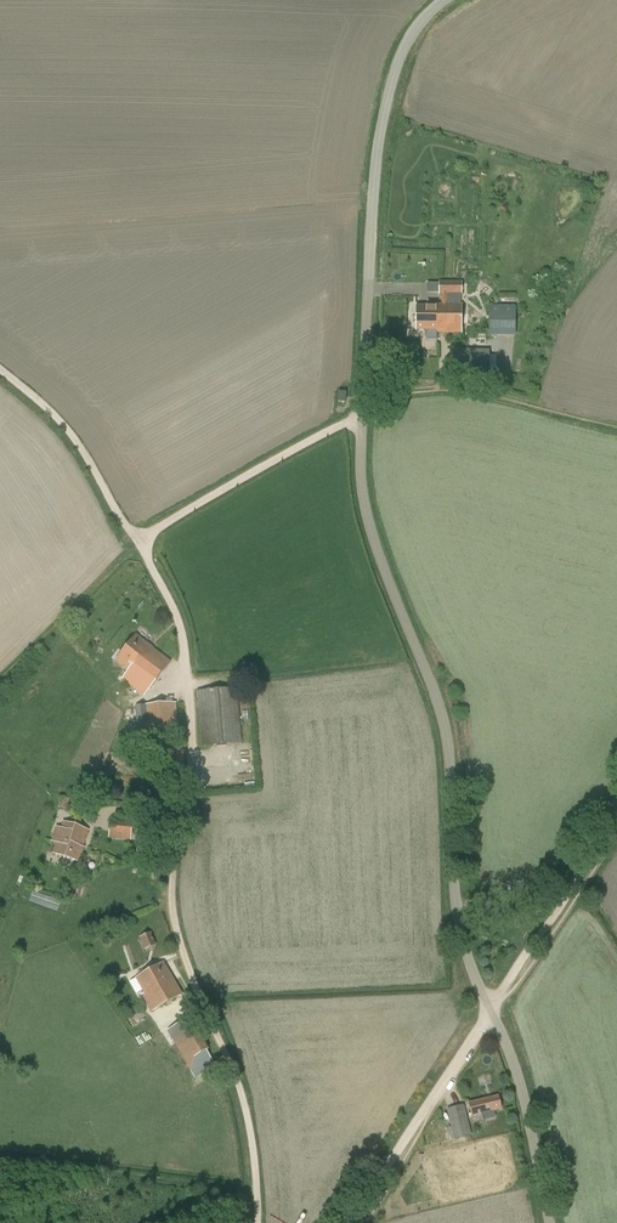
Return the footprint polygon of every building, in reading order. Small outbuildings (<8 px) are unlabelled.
[(459,294),(462,294),(461,282),(439,282),(439,283),(439,293),(439,294),(441,294),(447,294),(459,294)] [(447,304),(447,294),(441,294),(441,304),(436,304),(436,306),(436,331),(436,333),(461,333),(461,304),(447,304)] [(416,330),(436,331),(436,306),(416,306),(416,330)] [(516,306),(490,306),(489,336),(515,336),(516,306)] [(489,355),(489,351),(457,351),(457,376),(495,376),(496,355),(489,355)] [(338,402),(346,403),(346,393),(339,392),(338,402)] [(127,692),(136,700),(143,692),(145,694),(170,663),(148,646),(149,645),(136,635),(115,660),(138,678),(127,692)] [(237,688),(196,692),(201,747),(242,743),(237,688)] [(173,727),(178,726),(175,703),(135,706),(135,709),(127,710),(129,731),(137,730),(148,729),(149,739),(174,737),(173,727)] [(60,797),(58,808),(67,810),(70,800),(60,797)] [(82,805),(94,807),(95,799),(83,797),(82,805)] [(132,821),(111,818),(109,838),(130,840),(132,821)] [(60,829),(56,828),(52,842),(57,843),(53,854),(79,862),(83,847),(83,846),(88,830),(63,822),(60,829)] [(152,835),(139,834),(138,851),(151,852),(152,835)] [(155,905),(137,913),(142,924),(160,916),(155,905)] [(139,938),(144,950),(156,945),(152,933),(139,938)] [(142,995),(152,1011),(181,995),(164,963),(146,973),(136,978),(144,993),(142,995)] [(167,1031),(195,1078),(216,1065),(207,1051),(210,1050),(190,1017),(167,1031)] [(498,1097),(469,1104),(472,1116),(501,1109),(498,1097)] [(471,1135),(464,1105),(447,1109),(451,1127),(454,1140),(471,1135)] [(401,1200),(394,1202),(398,1217),(406,1215),(401,1200)]
